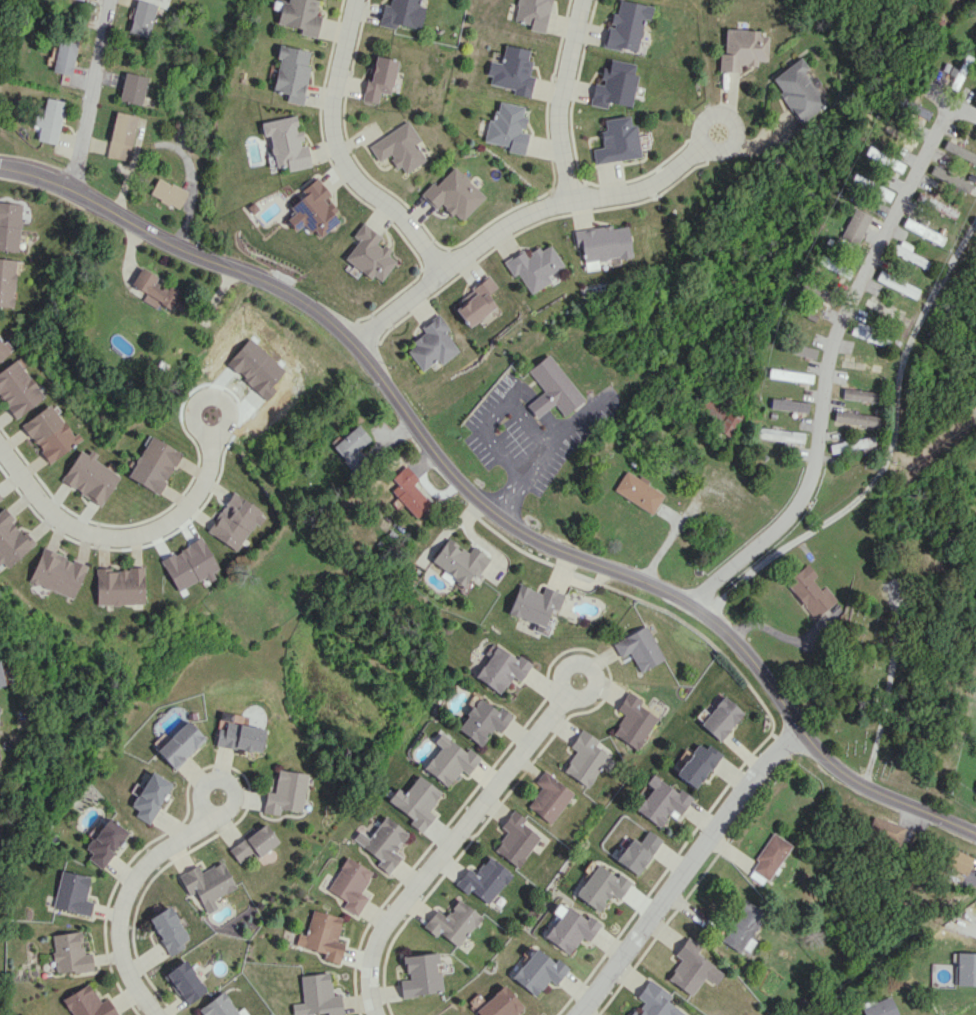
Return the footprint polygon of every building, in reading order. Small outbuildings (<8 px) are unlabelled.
[(147,36),(156,4),(142,0),(136,0),(127,31),(147,36)] [(298,28),(297,34),(316,37),(320,16),(314,15),(317,0),(287,0),(287,2),(280,1),(276,24),(298,28)] [(389,5),(382,4),(379,25),(396,28),(396,25),(420,29),(424,6),(419,5),(419,0),(390,0),(389,5)] [(512,20),(529,24),(528,29),(543,32),(550,0),(517,0),(512,20)] [(634,52),(640,19),(646,20),(649,5),(619,0),(616,0),(614,14),(609,13),(607,25),(604,25),(600,46),(634,52)] [(722,53),(717,53),(716,71),(738,72),(738,65),(756,66),(756,60),(766,60),(767,35),(758,35),(758,30),(723,29),(722,53)] [(59,35),(52,71),(70,75),(78,39),(59,35)] [(309,50),(278,45),(275,58),(278,58),(271,91),(286,94),(285,101),(302,104),(309,66),(306,65),(309,50)] [(529,97),(533,76),(528,75),(531,60),(526,59),(528,49),(504,45),(501,62),(488,60),(486,75),(490,76),(489,84),(513,89),(512,94),(529,97)] [(396,60),(374,56),(371,79),(365,79),(362,100),(378,103),(379,92),(391,94),(396,60)] [(628,106),(634,74),(630,73),(632,63),(606,59),(605,66),(601,66),(598,84),(591,83),(587,104),(604,107),(605,103),(628,106)] [(823,108),(803,73),(807,70),(801,59),(770,76),(796,123),(823,108)] [(147,77),(124,72),(118,100),(141,105),(147,77)] [(896,105),(926,120),(930,111),(901,97),(896,105)] [(63,100),(45,98),(42,114),(34,113),(32,125),(38,126),(36,141),(57,143),(63,100)] [(483,144),(524,151),(527,133),(521,132),(524,117),(521,117),(523,106),(497,101),(494,120),(487,119),(483,144)] [(138,116),(115,111),(105,156),(128,161),(138,116)] [(310,166),(305,142),(303,143),(300,130),(297,130),(295,115),(260,122),(262,136),(268,135),(274,167),(286,165),(287,170),(310,166)] [(637,158),(633,124),(627,124),(626,116),(601,119),(602,130),(597,130),(600,147),(590,148),(592,163),(637,158)] [(378,162),(389,155),(397,169),(401,166),(405,173),(426,161),(416,143),(420,141),(409,121),(368,144),(378,162)] [(485,197),(454,166),(436,184),(433,181),(421,194),(436,209),(442,203),(461,222),(485,197)] [(177,209),(186,191),(157,177),(148,194),(177,209)] [(339,222),(333,213),(335,211),(325,197),(329,194),(316,177),(300,189),(304,194),(288,206),(293,213),(285,219),(294,230),(305,222),(316,238),(339,222)] [(888,201),(892,192),(875,184),(871,193),(888,201)] [(914,203),(955,218),(958,208),(918,193),(914,203)] [(18,251),(20,203),(0,202),(0,250),(18,251)] [(870,216),(853,207),(839,237),(856,245),(870,216)] [(902,225),(940,245),(947,231),(940,227),(937,233),(906,217),(902,225)] [(344,258),(379,283),(395,261),(387,254),(389,251),(377,242),(381,236),(361,222),(352,236),(357,240),(344,258)] [(625,226),(609,228),(608,225),(571,230),(574,247),(580,247),(583,266),(618,261),(618,258),(629,257),(625,226)] [(929,260),(910,252),(913,245),(897,239),(891,253),(926,268),(929,260)] [(530,294),(551,282),(547,275),(563,266),(550,244),(541,250),(539,247),(526,255),(523,250),(504,261),(513,276),(518,273),(530,294)] [(819,262),(834,272),(837,267),(822,257),(819,262)] [(12,307),(15,259),(0,258),(0,306),(12,307)] [(141,300),(156,309),(159,303),(169,309),(171,305),(183,312),(188,304),(175,296),(177,292),(155,279),(156,277),(141,267),(130,284),(145,293),(141,300)] [(915,299),(919,289),(880,270),(875,280),(915,299)] [(453,306),(470,327),(496,306),(487,294),(497,286),(490,277),(453,306)] [(421,370),(438,359),(441,364),(459,351),(445,331),(449,328),(439,314),(421,327),(425,334),(406,348),(421,370)] [(885,346),(889,335),(854,321),(849,333),(885,346)] [(11,350),(4,341),(1,343),(0,341),(0,359),(11,350)] [(814,359),(816,349),(793,342),(790,352),(814,359)] [(527,370),(543,391),(526,405),(536,418),(554,404),(563,415),(583,399),(548,354),(527,370)] [(15,359),(0,369),(0,399),(13,418),(43,397),(15,359)] [(767,378),(811,382),(812,372),(767,369),(767,378)] [(842,400),(876,401),(876,390),(842,389),(842,400)] [(769,409),(807,411),(808,401),(770,399),(769,409)] [(20,423),(46,462),(77,442),(50,403),(20,423)] [(879,416),(835,410),(833,424),(877,430),(879,416)] [(725,435),(740,421),(731,411),(716,425),(725,435)] [(350,469),(364,457),(358,449),(370,439),(357,424),(331,446),(350,469)] [(804,433),(758,426),(756,436),(803,444),(804,433)] [(127,477),(158,494),(181,452),(149,435),(127,477)] [(874,448),(873,437),(829,442),(830,452),(874,448)] [(79,450),(59,480),(99,506),(119,474),(87,454),(86,454),(79,450)] [(626,470),(614,489),(652,514),(664,495),(626,470)] [(431,504),(406,476),(390,490),(416,518),(431,504)] [(207,532),(237,550),(255,522),(260,525),(267,514),(231,492),(207,532)] [(33,545),(11,519),(12,518),(4,508),(0,511),(0,564),(2,562),(7,567),(33,545)] [(473,545),(467,552),(448,537),(430,560),(462,585),(472,573),(476,577),(490,558),(473,545)] [(28,581),(72,598),(86,565),(42,548),(28,581)] [(784,582),(813,618),(836,600),(825,586),(820,590),(811,579),(816,575),(806,564),(784,582)] [(143,604),(142,566),(127,566),(127,570),(109,571),(109,568),(95,568),(95,605),(143,604)] [(507,614),(543,626),(549,608),(557,611),(563,593),(542,586),(540,592),(517,584),(507,614)] [(663,659),(645,625),(611,643),(619,657),(628,652),(638,672),(663,659)] [(530,663),(517,655),(516,657),(489,641),(468,674),(499,693),(510,676),(518,681),(530,663)] [(656,716),(638,706),(641,700),(626,691),(615,709),(622,714),(610,734),(637,749),(656,716)] [(718,740),(743,713),(724,696),(698,723),(718,740)] [(454,729),(478,745),(491,728),(498,733),(510,715),(498,707),(495,710),(477,697),(454,729)] [(154,750),(172,769),(204,739),(185,720),(154,750)] [(216,728),(213,745),(259,753),(263,728),(224,722),(223,730),(216,728)] [(568,745),(575,750),(561,770),(586,787),(611,751),(579,729),(568,745)] [(465,775),(478,757),(465,748),(463,751),(438,732),(431,741),(437,746),(421,768),(445,786),(458,769),(465,775)] [(719,754),(698,740),(674,775),(696,789),(719,754)] [(306,773),(276,769),(273,792),(265,791),(262,813),(279,814),(280,809),(302,811),(306,773)] [(548,824),(572,794),(542,770),(533,782),(540,787),(525,805),(548,824)] [(148,824),(169,782),(148,771),(130,806),(136,809),(132,816),(148,824)] [(651,788),(635,809),(657,827),(668,814),(675,819),(691,798),(679,788),(676,792),(652,774),(644,783),(651,788)] [(432,815),(426,810),(440,792),(416,775),(402,793),(395,787),(386,800),(411,819),(407,824),(420,833),(432,815)] [(492,849),(516,867),(539,836),(520,823),(524,818),(511,809),(498,826),(505,831),(492,849)] [(99,868),(126,833),(102,814),(89,832),(92,834),(82,848),(90,853),(86,858),(99,868)] [(400,857),(393,851),(407,833),(383,816),(367,838),(357,831),(351,839),(380,860),(376,865),(388,874),(400,857)] [(867,834),(898,840),(901,824),(870,818),(867,834)] [(257,858),(279,841),(264,822),(228,850),(238,863),(252,852),(257,858)] [(638,842),(630,837),(614,860),(636,875),(661,839),(647,829),(638,842)] [(791,844),(772,833),(749,869),(768,880),(791,844)] [(973,858),(952,848),(944,865),(965,875),(973,858)] [(510,875),(487,855),(473,873),(467,868),(453,884),(465,894),(468,889),(486,904),(510,875)] [(327,890),(346,900),(342,907),(358,915),(367,897),(360,893),(372,871),(344,857),(327,890)] [(236,887),(222,860),(200,872),(196,865),(177,875),(188,895),(195,892),(207,913),(218,908),(213,900),(236,887)] [(618,899),(630,881),(618,873),(616,877),(595,863),(573,895),(597,911),(609,893),(618,899)] [(89,876),(60,870),(51,908),(88,916),(91,901),(84,900),(89,876)] [(422,927),(435,937),(439,933),(456,947),(480,917),(458,899),(444,916),(436,910),(422,927)] [(750,938),(764,911),(743,900),(721,941),(746,955),(754,940),(750,938)] [(184,947),(181,942),(188,938),(168,905),(147,918),(169,955),(184,947)] [(587,941),(599,924),(587,915),(584,919),(564,905),(543,937),(567,954),(580,936),(587,941)] [(325,952),(323,960),(340,963),(345,943),(337,941),(342,917),(312,910),(306,935),(298,933),(295,945),(325,952)] [(50,934),(55,974),(92,969),(89,953),(83,954),(82,945),(81,945),(79,931),(50,934)] [(704,977),(715,984),(723,972),(695,953),(700,946),(686,937),(674,954),(680,959),(667,978),(691,995),(704,977)] [(553,962),(534,947),(510,978),(534,996),(547,979),(554,984),(567,967),(555,958),(553,962)] [(401,996),(441,992),(438,964),(437,952),(404,955),(406,979),(399,980),(401,996)] [(956,952),(955,985),(975,985),(975,952),(956,952)] [(164,973),(184,1006),(206,992),(185,959),(164,973)] [(303,1002),(292,1004),(293,1014),(294,1014),(328,1011),(328,1014),(343,1014),(341,994),(333,995),(330,972),(301,975),(303,1002)] [(666,1000),(670,994),(648,979),(636,997),(641,1000),(631,1014),(683,1014),(685,1013),(666,1000)] [(71,1014),(116,1014),(106,997),(98,1001),(88,983),(61,998),(71,1014)] [(522,1007),(502,985),(472,1012),(475,1014),(513,1014),(522,1007)] [(223,991),(198,1009),(202,1014),(240,1014),(223,991)] [(888,996),(860,1008),(863,1014),(897,1014),(888,996)]
